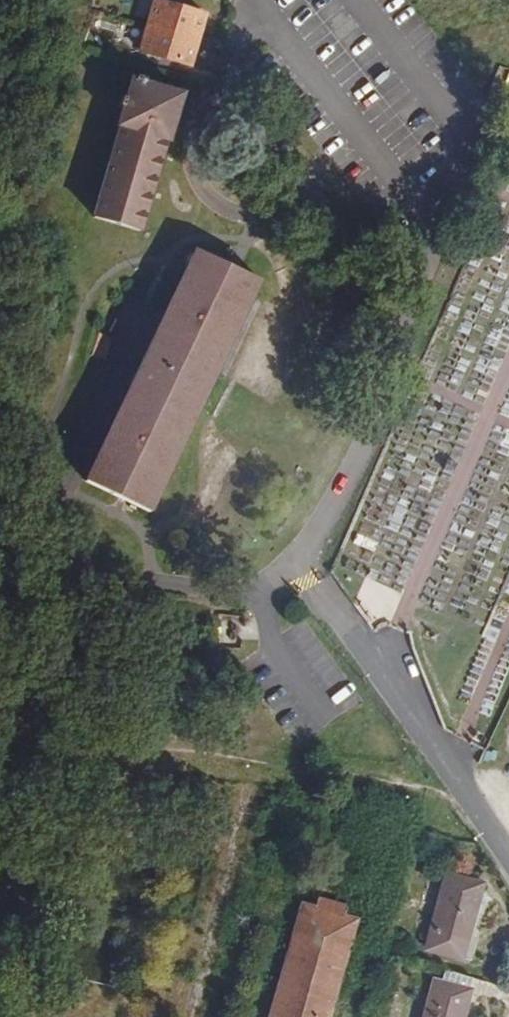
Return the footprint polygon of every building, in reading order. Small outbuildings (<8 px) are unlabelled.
[(163,83),(170,56),(196,64),(211,10),(177,0),(151,0),(138,46),(158,52),(149,79),(131,73),(92,214),(147,230),(172,139),(174,139),(188,91),(163,83)] [(154,510),(262,277),(198,248),(90,481),(154,510)] [(475,945),(495,873),(460,864),(441,936),(475,945)] [(363,902),(351,899),(354,888),(326,880),(323,891),(310,888),(275,1016),(332,1016),(363,902)] [(479,978),(490,981),(493,968),(449,954),(433,1016),(468,1016),(479,978)]
